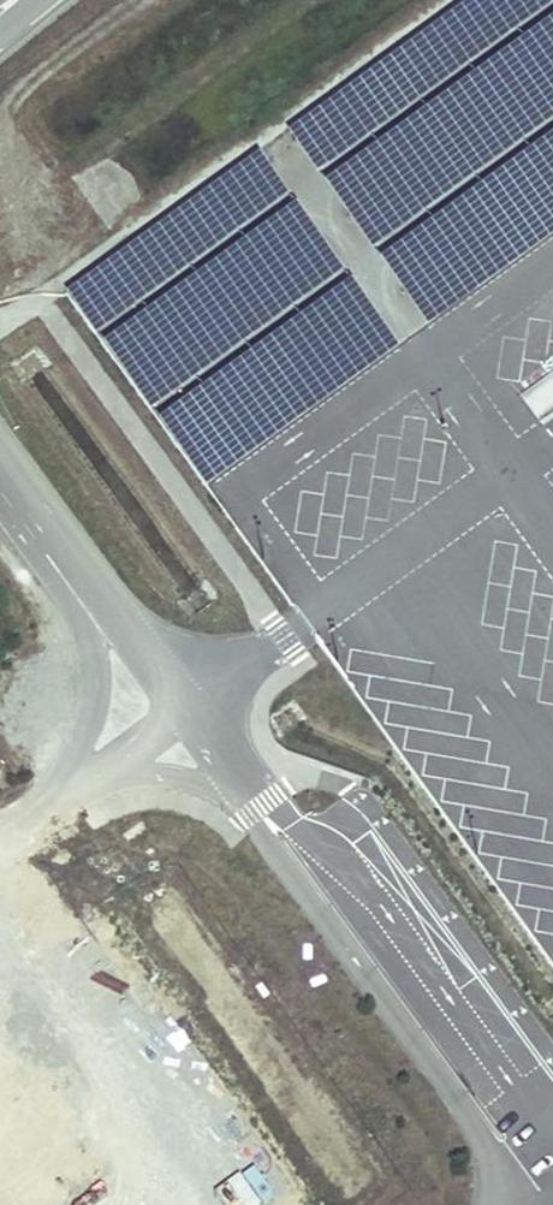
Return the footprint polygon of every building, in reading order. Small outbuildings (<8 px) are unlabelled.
[(552,20),(552,0),(486,0),(310,128),(343,173),(552,20)] [(397,253),(552,138),(552,46),(353,194),(397,253)] [(300,203),(267,158),(80,295),(112,338),(300,203)] [(444,331),(552,251),(552,158),(400,271),(444,331)] [(360,276),(316,215),(127,350),(171,411),(360,276)] [(417,348),(373,287),(185,421),(229,483),(417,348)] [(549,382),(549,383),(527,401),(535,410),(552,396),(552,379),(549,382)]
